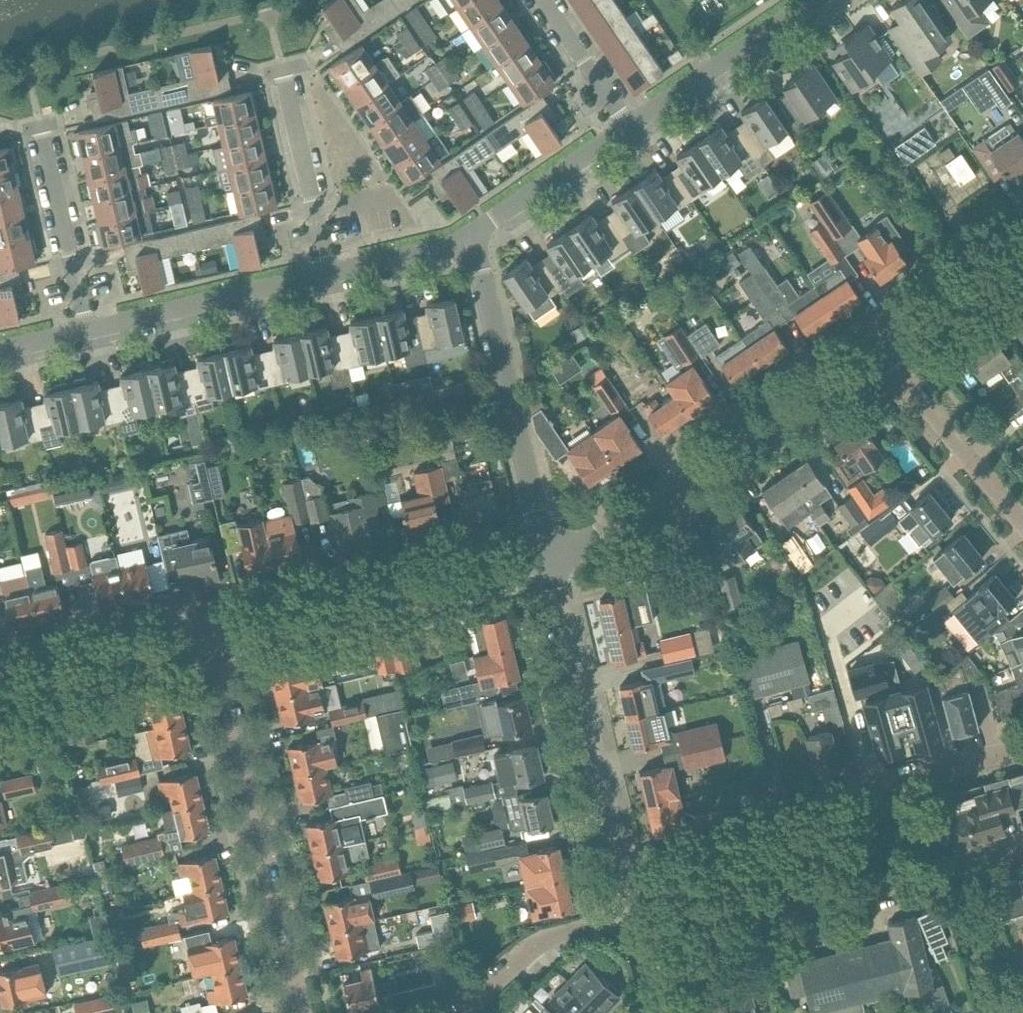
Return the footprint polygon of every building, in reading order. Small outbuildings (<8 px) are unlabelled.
[(400,10),(393,0),(379,0),(363,11),(356,0),(330,0),(323,5),(336,25),(328,30),(342,50),(400,10)] [(400,10),(415,0),(393,0),(400,10)] [(458,6),(467,0),(440,0),(449,13),(458,6)] [(458,6),(471,25),(505,2),(505,1),(501,3),(499,0),(467,0),(458,6)] [(577,9),(590,0),(571,0),(577,9)] [(591,29),(621,9),(615,0),(590,0),(577,9),(591,29)] [(889,28),(895,38),(920,73),(940,59),(932,49),(938,45),(950,36),(945,29),(935,14),(936,14),(936,13),(936,12),(936,11),(937,11),(937,10),(936,9),(936,8),(936,7),(936,6),(935,6),(935,5),(934,5),(933,4),(932,3),(931,3),(930,3),(929,3),(928,3),(927,3),(925,0),(898,0),(898,1),(898,2),(891,7),(900,20),(889,28)] [(967,37),(984,25),(973,9),(986,0),(942,0),(967,37)] [(505,2),(471,25),(484,44),(518,21),(518,20),(514,22),(502,5),(505,2)] [(419,33),(430,26),(416,6),(406,14),(419,33)] [(591,29),(605,49),(635,29),(633,26),(621,9),(591,29)] [(605,49),(619,70),(649,49),(638,34),(658,20),(652,12),(633,26),(635,29),(605,49)] [(518,21),(484,44),(497,63),(531,39),(530,39),(527,41),(515,23),(518,21)] [(843,55),(832,62),(852,91),(874,76),(871,72),(873,70),(883,84),(900,73),(890,59),(891,58),(889,55),(894,52),(883,36),(879,39),(867,23),(844,39),(844,40),(836,45),(843,55)] [(414,36),(407,26),(396,33),(403,44),(414,36)] [(419,33),(426,43),(436,36),(430,26),(419,33)] [(403,44),(410,54),(421,46),(414,36),(403,44)] [(531,39),(497,63),(510,82),(544,58),(543,58),(540,60),(528,42),(531,40),(531,39)] [(211,44),(190,49),(196,76),(162,84),(167,104),(231,89),(225,66),(216,68),(211,44)] [(327,67),(340,87),(374,63),(361,44),(327,67)] [(663,70),(649,49),(619,70),(633,90),(663,70)] [(683,57),(677,49),(667,55),(673,64),(683,57)] [(446,55),(435,62),(442,72),(453,65),(446,55)] [(353,105),(387,82),(399,74),(392,64),(390,65),(384,56),(374,63),(340,87),(341,87),(344,85),(356,103),(353,105)] [(544,58),(510,82),(523,101),(557,78),(544,58)] [(997,80),(1010,71),(1001,58),(988,67),(993,74),(997,80)] [(809,115),(836,97),(812,61),(793,74),(796,78),(783,86),(788,93),(776,101),(797,131),(813,121),(809,115)] [(424,69),(431,80),(442,72),(435,62),(424,69)] [(167,104),(162,84),(128,92),(122,65),(93,72),(98,95),(89,98),(94,121),(167,104)] [(453,65),(442,72),(449,83),(460,75),(453,65)] [(977,75),(962,85),(969,96),(979,111),(995,100),(1000,107),(1011,100),(997,80),(993,74),(988,67),(977,75)] [(449,83),(442,72),(431,80),(439,90),(449,83)] [(366,124),(400,101),(387,82),(353,105),(353,106),(357,104),(369,122),(366,124)] [(253,90),(213,99),(216,113),(204,116),(206,125),(219,122),(259,113),(253,90)] [(481,101),(474,91),(464,98),(470,108),(481,101)] [(379,143),(413,120),(424,113),(411,94),(400,101),(366,124),(366,125),(370,123),(382,140),(378,143),(379,143)] [(542,95),(484,134),(496,151),(528,129),(544,152),(561,140),(548,120),(555,115),(542,95)] [(748,122),(738,129),(756,155),(763,165),(796,142),(764,96),(741,111),(748,122)] [(488,111),(481,101),(470,108),(477,119),(488,111)] [(448,109),(455,119),(465,112),(459,102),(448,109)] [(153,137),(166,134),(161,112),(148,114),(153,137)] [(472,122),(465,112),(455,119),(462,129),(472,122)] [(259,113),(219,122),(224,144),(264,135),(264,134),(260,135),(255,114),(259,113)] [(169,121),(172,133),(185,130),(182,118),(169,121)] [(79,155),(133,142),(138,141),(134,127),(129,129),(127,119),(74,132),(79,155)] [(391,161),(392,162),(426,139),(413,120),(379,143),(379,144),(383,141),(395,159),(391,161)] [(994,179),(1004,172),(1013,185),(1022,178),(1022,139),(1018,131),(1016,132),(1010,122),(973,147),(994,179)] [(721,125),(715,129),(698,140),(721,173),(736,163),(746,176),(763,165),(756,155),(738,129),(728,135),(721,125)] [(905,164),(935,143),(928,133),(898,154),(905,164)] [(484,134),(426,174),(440,194),(448,188),(461,208),(478,196),(463,174),(496,151),(484,134)] [(264,136),(264,135),(224,144),(227,157),(215,159),(217,169),(269,157),(265,158),(260,137),(264,136)] [(405,181),(439,158),(426,139),(392,162),(405,181)] [(683,166),(673,173),(691,199),(704,190),(701,187),(721,173),(698,140),(676,156),(683,166)] [(85,177),(143,163),(140,151),(136,152),(133,142),(79,155),(80,155),(83,154),(88,175),(84,176),(85,177)] [(184,142),(172,144),(174,156),(186,153),(184,142)] [(162,159),(174,156),(172,144),(160,147),(162,159)] [(17,169),(12,146),(0,149),(0,173),(17,169)] [(159,146),(140,151),(143,163),(162,159),(160,147),(159,146)] [(940,152),(945,160),(954,154),(948,146),(940,152)] [(945,163),(960,184),(975,174),(961,152),(945,163)] [(189,165),(186,153),(174,156),(177,168),(189,165)] [(823,153),(813,160),(825,177),(835,170),(823,153)] [(174,156),(162,159),(165,171),(177,168),(174,156)] [(269,157),(217,169),(222,192),(234,189),(275,179),(274,179),(270,180),(265,159),(269,158),(269,157)] [(143,163),(85,177),(89,177),(94,197),(90,198),(90,199),(145,186),(145,185),(149,184),(146,172),(142,173),(140,164),(143,164),(143,163)] [(898,170),(897,176),(901,183),(911,177),(905,166),(898,170)] [(22,191),(18,191),(14,170),(17,170),(17,169),(0,173),(0,196),(22,191)] [(656,169),(634,184),(656,218),(657,217),(667,230),(685,218),(678,208),(691,199),(673,173),(663,180),(656,169)] [(275,179),(234,189),(239,212),(280,202),(275,179)] [(618,210),(608,217),(626,243),(630,248),(633,253),(650,241),(641,228),(656,218),(634,184),(617,196),(611,200),(613,202),(618,210)] [(200,197),(198,185),(185,188),(188,200),(200,197)] [(145,186),(90,199),(90,200),(94,199),(99,220),(95,221),(150,208),(155,207),(152,196),(147,197),(145,186)] [(182,201),(179,189),(166,192),(169,204),(182,201)] [(810,202),(823,222),(833,237),(845,229),(850,226),(849,225),(826,190),(810,202)] [(28,213),(27,213),(24,214),(19,193),(23,192),(22,191),(0,196),(0,220),(28,213)] [(203,209),(200,197),(188,200),(190,212),(203,209)] [(185,213),(182,201),(169,204),(172,216),(185,213)] [(150,208),(95,221),(100,244),(153,232),(148,210),(150,209),(150,208)] [(33,236),(33,235),(29,236),(24,215),(28,214),(28,213),(0,220),(0,243),(33,236)] [(260,213),(191,229),(196,249),(235,240),(241,267),(261,262),(256,239),(265,236),(260,213)] [(585,217),(569,229),(592,262),(606,252),(612,260),(630,248),(626,243),(608,217),(598,224),(593,216),(591,213),(585,217)] [(899,251),(905,247),(885,218),(860,235),(851,223),(849,225),(850,226),(845,229),(857,247),(861,244),(868,254),(864,258),(879,281),(907,262),(899,251)] [(844,253),(833,237),(823,222),(810,231),(831,261),(844,253)] [(157,258),(196,249),(191,229),(123,245),(129,268),(138,266),(143,289),(164,285),(157,258)] [(544,261),(562,288),(567,295),(584,282),(577,272),(592,262),(569,229),(547,244),(554,254),(544,261)] [(713,235),(702,243),(710,253),(720,246),(713,235)] [(0,243),(0,267),(38,258),(33,236),(0,243)] [(550,296),(562,288),(544,261),(534,268),(527,258),(503,273),(516,292),(514,294),(520,302),(522,300),(533,316),(537,317),(553,306),(554,302),(550,296)] [(764,265),(751,273),(774,307),(775,306),(785,321),(794,315),(807,333),(834,315),(821,296),(813,285),(789,302),(764,265)] [(815,284),(813,285),(821,296),(834,315),(860,297),(848,280),(847,278),(840,268),(837,270),(815,284)] [(0,273),(0,323),(20,318),(14,295),(23,293),(18,269),(0,273)] [(751,273),(739,282),(762,315),(774,307),(751,273)] [(461,318),(459,319),(454,296),(427,303),(429,315),(418,318),(425,349),(440,345),(439,341),(463,335),(461,328),(463,327),(461,318)] [(403,308),(377,314),(385,353),(403,349),(406,365),(427,361),(425,349),(418,318),(406,321),(403,308)] [(1011,319),(1022,337),(1022,311),(1011,319)] [(353,333),(341,336),(348,367),(363,363),(362,359),(385,353),(377,314),(350,321),(353,333)] [(742,337),(761,365),(787,347),(774,328),(768,320),(742,337)] [(705,322),(687,335),(702,356),(720,344),(705,322)] [(352,382),(348,367),(341,336),(329,338),(327,326),(300,332),(309,371),(328,367),(333,387),(352,382)] [(665,336),(683,363),(697,353),(679,327),(665,336)] [(277,351),(265,353),(272,384),(287,381),(286,377),(309,371),(300,332),(274,338),(277,351)] [(1022,406),(1022,364),(1015,352),(1007,357),(991,333),(965,351),(982,376),(998,365),(1017,394),(999,409),(1007,419),(1022,406)] [(734,383),(761,365),(742,337),(715,355),(734,383)] [(257,388),(272,384),(265,353),(253,356),(250,344),(245,345),(244,341),(245,341),(244,340),(223,345),(233,389),(256,384),(257,388)] [(188,371),(198,412),(213,408),(210,394),(233,389),(223,345),(201,350),(201,351),(202,351),(203,355),(197,356),(200,368),(188,371)] [(574,355),(553,368),(560,380),(582,367),(574,355)] [(157,407),(180,401),(183,416),(198,412),(188,371),(177,374),(174,362),(147,368),(157,407)] [(681,372),(666,382),(675,395),(674,396),(687,415),(714,397),(694,367),(682,374),(681,372)] [(124,386),(112,389),(119,420),(123,434),(139,430),(135,412),(157,407),(147,368),(121,374),(122,377),(124,386)] [(119,420),(112,389),(100,392),(97,380),(92,381),(91,377),(92,377),(92,375),(70,381),(80,425),(103,419),(104,424),(119,420)] [(484,376),(434,388),(437,403),(487,391),(484,376)] [(607,377),(594,386),(612,412),(625,403),(607,377)] [(415,393),(412,379),(393,383),(396,397),(415,393)] [(48,404),(36,407),(43,438),(45,448),(61,444),(58,430),(80,425),(70,381),(48,386),(48,387),(49,387),(50,391),(45,392),(46,395),(48,404)] [(368,393),(356,395),(358,406),(371,403),(368,393)] [(687,415),(674,396),(659,406),(654,398),(642,405),(648,414),(661,433),(687,415)] [(43,438),(36,407),(24,410),(21,397),(0,402),(0,435),(1,435),(3,443),(27,437),(28,442),(43,438)] [(545,442),(558,433),(551,422),(553,421),(550,416),(548,418),(541,407),(532,413),(535,428),(545,442)] [(592,433),(614,465),(641,446),(628,427),(619,415),(592,433)] [(305,420),(288,424),(291,433),(308,429),(305,420)] [(874,443),(875,443),(862,424),(835,442),(845,456),(835,463),(847,481),(883,457),(874,443)] [(575,463),(588,483),(614,465),(592,433),(567,449),(576,462),(575,463)] [(438,439),(447,480),(461,476),(452,436),(438,439)] [(807,458),(783,474),(809,513),(810,512),(817,523),(828,516),(819,502),(831,494),(824,483),(807,458)] [(206,466),(205,459),(196,461),(201,481),(190,483),(194,503),(214,498),(206,466)] [(206,466),(214,498),(225,495),(218,464),(206,466)] [(419,494),(401,499),(401,500),(404,511),(405,515),(409,533),(441,525),(435,503),(449,500),(443,476),(440,466),(414,472),(416,483),(419,494)] [(413,468),(403,470),(407,494),(417,492),(413,468)] [(783,474),(761,489),(767,498),(788,527),(799,519),(809,513),(783,474)] [(310,475),(300,477),(309,519),(310,522),(328,518),(320,486),(310,475)] [(293,522),(309,519),(300,477),(283,481),(291,514),(264,520),(274,564),(302,558),(295,527),(293,522)] [(459,485),(467,519),(499,512),(494,489),(493,490),(491,478),(459,485)] [(859,481),(846,489),(851,496),(858,506),(867,519),(890,503),(881,490),(870,497),(859,481)] [(92,493),(89,483),(53,492),(54,495),(56,502),(92,493)] [(54,495),(53,492),(52,486),(8,496),(10,505),(54,495)] [(911,506),(902,497),(860,531),(871,544),(899,521),(919,545),(951,518),(929,491),(911,506)] [(352,507),(331,512),(340,549),(372,541),(370,529),(381,527),(373,492),(350,497),(352,507)] [(851,525),(863,517),(850,497),(837,505),(851,525)] [(727,547),(725,549),(734,562),(763,541),(738,505),(711,524),(727,547)] [(235,518),(219,522),(226,552),(242,549),(247,571),(274,564),(264,520),(264,518),(237,524),(235,518)] [(169,586),(183,583),(184,586),(219,578),(209,536),(190,541),(187,528),(158,535),(169,586)] [(61,529),(46,533),(55,572),(70,568),(61,529)] [(810,560),(790,530),(778,538),(798,568),(810,560)] [(953,581),(963,573),(983,557),(963,532),(933,557),(953,581)] [(81,542),(67,545),(72,568),(86,564),(81,542)] [(119,569),(116,555),(90,560),(94,575),(92,575),(99,606),(127,599),(119,569)] [(119,569),(127,599),(154,593),(146,562),(119,569)] [(699,598),(718,593),(711,562),(691,567),(699,598)] [(41,570),(26,573),(37,620),(65,614),(58,583),(45,586),(41,570)] [(25,574),(0,579),(0,583),(10,627),(37,620),(26,573),(25,574)] [(977,588),(978,588),(951,610),(979,643),(1009,618),(1001,609),(1016,597),(1014,595),(1017,593),(1010,585),(1007,587),(996,573),(977,588)] [(742,608),(734,574),(720,577),(728,612),(742,608)] [(885,585),(879,577),(871,576),(862,584),(871,596),(885,585)] [(873,597),(891,619),(901,611),(900,586),(895,579),(873,597)] [(954,595),(946,585),(928,600),(936,610),(954,595)] [(622,595),(600,599),(607,631),(629,626),(639,624),(635,605),(633,598),(632,592),(622,595)] [(930,629),(945,616),(939,609),(923,621),(930,629)] [(473,623),(480,653),(512,646),(505,615),(482,620),(473,623)] [(1022,660),(1022,630),(1016,632),(1011,622),(996,634),(1010,666),(1022,660)] [(629,626),(607,631),(614,662),(647,655),(643,641),(633,643),(629,626)] [(894,626),(885,633),(890,640),(900,632),(894,626)] [(385,632),(371,636),(379,672),(394,668),(395,668),(386,632),(385,632)] [(690,632),(659,639),(664,661),(695,654),(690,632)] [(900,632),(890,640),(895,646),(904,638),(900,632)] [(408,652),(404,637),(389,640),(396,671),(421,666),(417,650),(408,652)] [(738,655),(750,698),(810,681),(798,638),(738,655)] [(904,638),(895,646),(900,652),(909,645),(904,638)] [(290,663),(270,668),(276,695),(319,686),(323,685),(313,644),(287,650),(290,663)] [(909,645),(900,652),(905,659),(914,651),(909,645)] [(479,681),(459,685),(463,703),(517,690),(514,678),(519,677),(512,646),(480,653),(473,655),(479,681)] [(914,651),(905,659),(909,665),(919,657),(914,651)] [(940,690),(941,695),(943,702),(952,733),(975,727),(965,689),(981,676),(964,656),(937,678),(940,690)] [(691,657),(662,664),(665,680),(695,673),(691,657)] [(919,657),(909,665),(914,671),(924,663),(919,657)] [(916,741),(917,745),(940,739),(924,682),(902,688),(893,658),(849,670),(856,694),(859,693),(863,692),(866,703),(880,752),(902,745),(899,737),(914,733),(916,741)] [(995,693),(1003,719),(1022,714),(1022,660),(1010,666),(1019,685),(995,693)] [(924,663),(914,671),(919,678),(929,670),(924,663)] [(620,686),(627,717),(649,712),(645,694),(655,691),(652,678),(620,686)] [(325,711),(319,686),(276,695),(283,723),(313,716),(313,714),(325,711)] [(841,723),(830,686),(829,686),(830,687),(806,694),(811,711),(821,708),(827,727),(841,723)] [(146,728),(183,720),(176,690),(140,699),(143,712),(151,710),(155,726),(146,728)] [(940,690),(932,693),(935,704),(943,702),(941,695),(940,690)] [(800,695),(767,704),(765,704),(768,717),(780,714),(779,710),(803,705),(800,695)] [(487,734),(503,730),(504,734),(531,727),(524,696),(498,702),(496,696),(479,700),(487,734)] [(329,708),(333,724),(359,718),(368,716),(368,715),(364,700),(363,701),(329,708)] [(391,711),(378,714),(387,753),(412,747),(406,722),(405,717),(403,708),(391,711)] [(670,740),(663,709),(649,712),(627,717),(634,748),(670,740)] [(8,733),(8,731),(5,719),(0,720),(0,735),(8,733)] [(183,720),(146,728),(153,757),(190,749),(183,720)] [(677,732),(681,750),(721,740),(717,723),(677,732)] [(70,730),(62,732),(59,733),(61,744),(72,741),(70,730)] [(831,730),(806,737),(816,772),(841,765),(831,730)] [(453,743),(427,749),(430,760),(456,754),(456,755),(484,748),(481,734),(453,740),(453,743)] [(331,739),(319,742),(318,739),(288,746),(295,774),(325,767),(325,766),(336,764),(331,739)] [(684,768),(725,759),(721,740),(681,750),(684,768)] [(517,781),(542,775),(535,745),(509,750),(510,751),(494,755),(500,782),(516,779),(517,781)] [(101,781),(140,772),(136,756),(97,765),(101,781)] [(424,787),(437,784),(457,779),(453,761),(420,769),(424,787)] [(647,803),(679,796),(671,764),(640,772),(647,803)] [(331,794),(325,767),(295,774),(301,801),(331,794)] [(174,807),(202,801),(196,772),(158,781),(161,794),(170,792),(174,807)] [(32,773),(1,781),(3,791),(4,796),(36,789),(34,784),(32,773)] [(119,795),(143,789),(139,774),(115,780),(119,795)] [(370,780),(345,786),(348,802),(384,794),(381,782),(371,784),(370,780)] [(449,794),(424,799),(426,809),(427,812),(452,806),(495,796),(492,782),(491,781),(464,788),(448,791),(449,794)] [(1010,783),(1011,786),(1017,809),(1019,808),(1018,807),(1022,805),(1022,782),(1012,785),(1011,782),(1010,782),(1010,783)] [(948,815),(950,820),(952,828),(949,831),(952,842),(956,842),(958,846),(1004,833),(999,816),(1014,811),(1007,785),(975,795),(978,806),(948,815)] [(553,822),(546,793),(518,799),(517,792),(502,795),(509,827),(514,830),(528,827),(528,828),(553,822)] [(388,811),(384,794),(348,802),(330,806),(332,818),(306,824),(313,851),(343,844),(365,839),(360,818),(366,816),(366,818),(374,816),(373,815),(388,811)] [(679,796),(647,803),(654,834),(686,826),(679,796)] [(951,796),(931,802),(934,812),(954,805),(951,796)] [(165,827),(157,829),(158,836),(159,842),(162,853),(173,850),(170,840),(180,837),(209,830),(202,801),(174,807),(161,810),(161,811),(165,827)] [(110,803),(96,806),(99,820),(113,817),(110,803)] [(693,836),(728,828),(724,810),(689,818),(693,836)] [(27,880),(22,860),(28,855),(36,853),(35,847),(74,838),(85,836),(81,820),(70,823),(7,837),(0,839),(0,886),(27,880)] [(502,827),(474,834),(478,849),(505,843),(502,827)] [(154,837),(121,845),(125,862),(162,853),(159,842),(158,836),(154,837)] [(365,839),(343,844),(313,851),(319,879),(350,871),(347,860),(369,855),(365,839)] [(529,852),(527,841),(489,850),(492,864),(520,857),(519,854),(529,852)] [(526,885),(533,884),(542,881),(542,880),(565,875),(558,845),(536,850),(529,852),(519,854),(520,857),(521,857),(526,885)] [(895,850),(883,853),(887,865),(899,862),(895,850)] [(193,889),(221,883),(215,854),(177,862),(181,877),(189,875),(193,889)] [(90,858),(74,862),(78,879),(94,875),(90,858)] [(366,880),(370,879),(401,871),(398,858),(363,866),(366,880)] [(103,859),(94,861),(96,869),(105,867),(103,859)] [(107,868),(98,870),(104,898),(114,896),(107,868)] [(413,869),(401,871),(370,879),(373,894),(416,884),(413,869)] [(542,880),(542,881),(533,884),(526,885),(533,915),(549,911),(550,913),(572,908),(565,875),(542,880)] [(1003,918),(1022,913),(1022,892),(1020,878),(993,884),(1001,918),(1003,918)] [(67,883),(30,891),(34,908),(36,908),(71,899),(67,883)] [(187,908),(168,912),(170,921),(176,920),(180,919),(181,923),(228,912),(221,883),(193,889),(183,892),(187,908)] [(33,938),(43,936),(36,908),(34,908),(30,891),(18,894),(20,906),(0,911),(0,945),(13,942),(13,945),(34,941),(33,938)] [(324,902),(330,928),(361,922),(374,919),(368,892),(324,902)] [(473,901),(454,905),(457,920),(477,915),(473,901)] [(934,908),(917,915),(925,933),(931,946),(936,960),(947,955),(941,942),(947,939),(942,926),(934,908)] [(440,940),(454,937),(447,909),(430,914),(434,929),(416,933),(419,946),(433,942),(440,940)] [(934,985),(917,915),(889,922),(893,939),(904,987),(905,992),(934,985)] [(361,922),(330,928),(337,956),(368,949),(380,946),(380,944),(374,919),(361,922)] [(144,944),(179,936),(176,920),(140,928),(144,944)] [(209,929),(184,935),(194,975),(213,971),(240,965),(234,936),(211,941),(209,929)] [(107,936),(52,949),(57,973),(113,961),(107,936)] [(408,938),(383,944),(385,956),(386,957),(411,951),(408,938)] [(893,939),(800,961),(806,989),(812,1012),(850,1012),(847,1001),(863,997),(904,987),(893,939)] [(125,948),(114,950),(118,967),(129,965),(125,948)] [(806,989),(800,961),(784,965),(791,992),(806,989)] [(0,970),(0,990),(3,1004),(27,999),(26,998),(46,993),(38,962),(19,967),(19,966),(0,970)] [(586,963),(569,980),(568,981),(601,1012),(605,1009),(606,1011),(616,1001),(615,999),(619,995),(617,993),(619,992),(608,982),(607,983),(586,963)] [(247,994),(240,965),(213,971),(216,987),(207,989),(210,1003),(247,994)] [(343,983),(349,1009),(366,1005),(368,1012),(387,1012),(440,1001),(436,982),(378,995),(371,967),(360,969),(362,978),(343,983)] [(707,1003),(710,1012),(756,1012),(746,978),(745,979),(742,968),(717,975),(720,986),(719,986),(723,998),(707,1003)] [(557,993),(551,999),(565,1012),(601,1012),(568,981),(557,993)] [(89,999),(92,1012),(104,1012),(125,1008),(121,992),(89,999)] [(865,1008),(863,997),(847,1001),(850,1012),(863,1012),(865,1008)] [(131,1003),(134,1012),(150,1012),(147,1000),(131,1003)] [(180,1005),(182,1012),(202,1012),(200,1001),(180,1005)]
